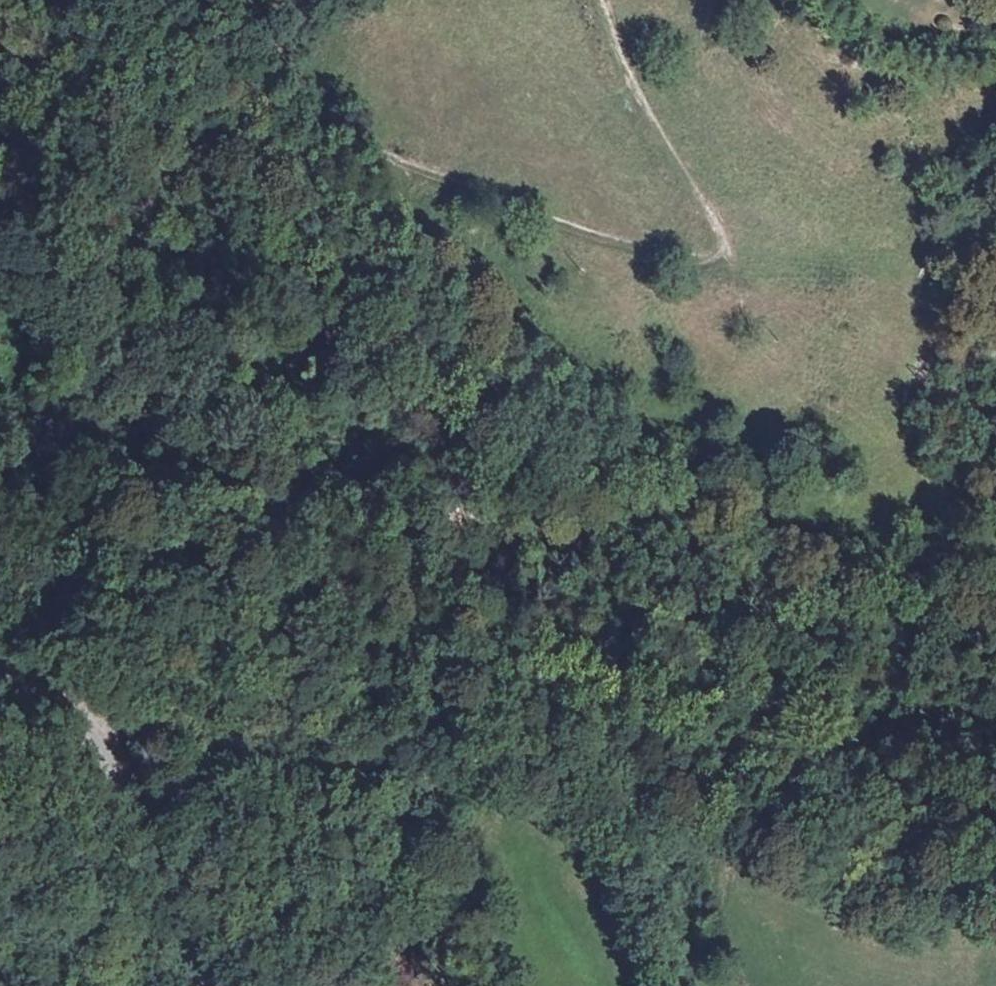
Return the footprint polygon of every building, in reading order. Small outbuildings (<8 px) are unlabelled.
[(983,8),(995,8),(995,0),(983,0),(983,8)]
